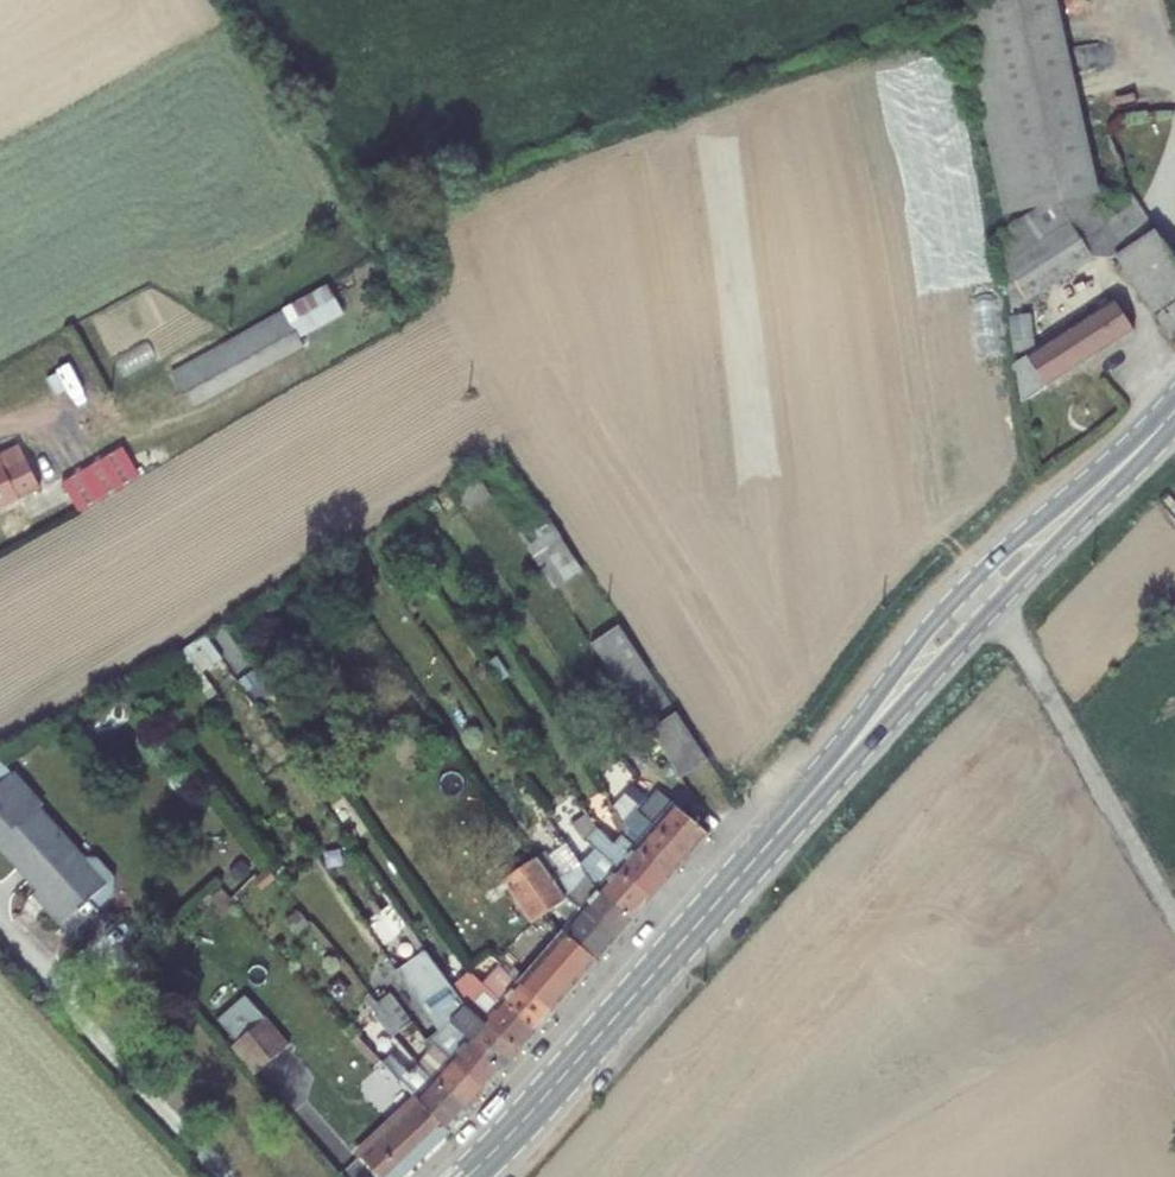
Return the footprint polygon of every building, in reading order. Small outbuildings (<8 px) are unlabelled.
[(983,116),(1079,114),(1054,0),(1005,0),(959,10),(983,116)] [(1005,267),(1027,301),(1093,257),(1056,203),(1096,194),(1079,114),(983,116),(1004,214),(1042,206),(998,235),(1005,267)] [(1170,338),(1174,335),(1174,260),(1156,231),(1129,190),(1097,209),(1124,251),(1116,256),(1170,338)] [(329,286),(170,371),(191,408),(304,347),(299,338),(344,313),(329,286)] [(1036,350),(1016,363),(1023,404),(1135,331),(1114,300),(1036,350)] [(1032,314),(1010,317),(1015,353),(1036,350),(1032,314)] [(135,477),(121,451),(61,483),(75,509),(135,477)] [(41,489),(24,459),(4,470),(0,464),(0,512),(41,489)] [(518,533),(533,556),(546,548),(561,538),(546,515),(518,533)] [(561,538),(546,548),(568,581),(583,571),(561,538)] [(533,556),(555,589),(568,581),(546,548),(533,556)] [(620,625),(605,635),(637,682),(651,673),(620,625)] [(605,635),(592,644),(624,691),(637,682),(605,635)] [(178,657),(194,679),(221,659),(206,639),(178,657)] [(226,666),(234,677),(248,667),(240,655),(226,666)] [(677,712),(664,721),(696,769),(709,760),(677,712)] [(664,721),(650,730),(683,777),(696,769),(664,721)] [(628,793),(635,785),(642,775),(626,761),(616,771),(608,781),(625,795),(621,801),(635,814),(642,805),(628,793)] [(37,812),(40,808),(0,765),(0,845),(1,844),(41,888),(70,920),(87,904),(95,912),(113,896),(114,879),(96,859),(81,859),(80,859),(37,812)] [(628,793),(642,805),(649,797),(656,788),(642,775),(635,785),(628,793)] [(675,804),(657,826),(692,858),(711,835),(675,804)] [(588,840),(589,838),(599,847),(621,867),(657,898),(675,876),(640,845),(638,847),(623,834),(616,844),(599,827),(600,826),(591,813),(577,823),(588,840)] [(657,826),(640,845),(675,876),(692,858),(657,826)] [(349,837),(360,851),(373,841),(363,827),(349,837)] [(564,877),(583,865),(567,844),(550,855),(564,877)] [(584,864),(597,883),(603,888),(638,919),(657,898),(621,867),(599,847),(583,863),(584,864)] [(556,882),(568,899),(575,904),(584,910),(619,941),(638,919),(603,888),(597,883),(584,864),(583,865),(564,877),(550,855),(547,851),(538,857),(556,882)] [(512,889),(533,922),(546,914),(555,908),(568,899),(556,882),(538,857),(506,879),(483,893),(491,904),(512,889)] [(41,888),(33,894),(62,927),(70,920),(41,888)] [(555,908),(562,916),(575,904),(568,899),(555,908)] [(584,910),(565,931),(601,962),(619,941),(584,910)] [(517,970),(512,975),(521,983),(556,1014),(601,962),(565,931),(525,977),(517,970)] [(539,1032),(556,1014),(521,983),(512,975),(501,965),(485,983),(504,1002),(539,1032)] [(455,984),(468,1005),(487,1022),(522,1052),(539,1032),(504,1002),(485,983),(472,971),(471,971),(455,984)] [(445,1029),(452,1020),(471,1040),(505,1072),(522,1052),(487,1022),(468,1005),(455,984),(451,977),(432,994),(417,975),(405,983),(440,1032),(445,1029)] [(236,1044),(231,1048),(256,1075),(292,1044),(243,991),(213,1017),(236,1044)] [(386,1012),(401,1032),(414,1022),(391,993),(379,1003),(386,1012)] [(440,1032),(427,1040),(435,1045),(453,1060),(488,1091),(505,1072),(471,1040),(452,1020),(445,1029),(440,1032)] [(377,1065),(375,1067),(411,1106),(361,1153),(383,1176),(404,1176),(453,1132),(419,1099),(368,1045),(359,1036),(354,1040),(377,1065)] [(395,1057),(376,1038),(368,1045),(419,1099),(453,1132),(472,1109),(419,1063),(405,1048),(395,1057)] [(435,1045),(427,1040),(425,1043),(432,1049),(419,1063),(472,1109),(488,1091),(453,1060),(435,1045)]
